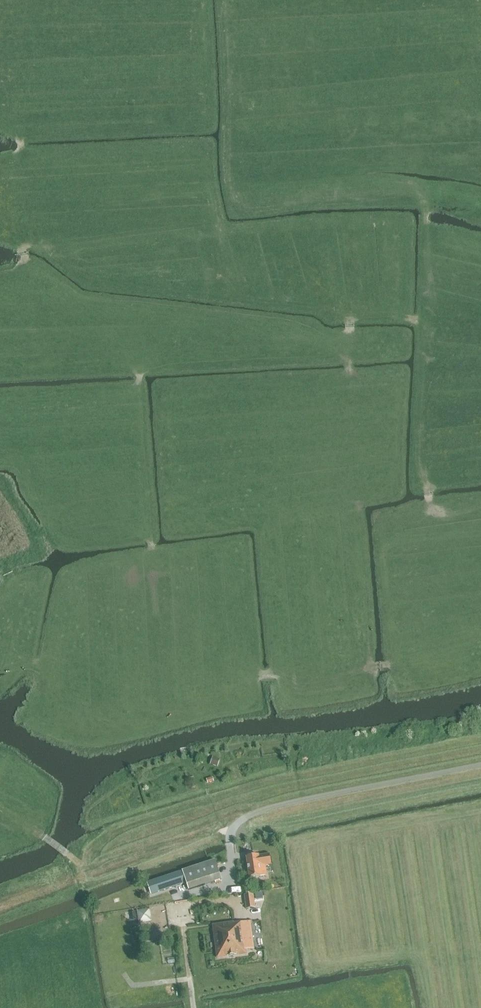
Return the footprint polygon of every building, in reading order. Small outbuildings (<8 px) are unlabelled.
[(217,750),(215,758),(222,760),(225,752),(217,750)] [(246,857),(250,878),(267,875),(266,865),(271,864),(269,855),(259,856),(259,855),(246,857)] [(152,881),(153,883),(144,886),(145,890),(142,891),(143,895),(156,892),(156,893),(187,883),(189,890),(221,879),(215,860),(183,871),(152,881)] [(245,902),(254,901),(253,894),(244,895),(245,902)] [(254,901),(245,902),(246,909),(256,908),(254,901)] [(150,907),(136,909),(138,922),(151,920),(150,907)] [(254,949),(251,921),(241,923),(241,921),(238,922),(240,934),(241,937),(230,939),(231,946),(226,946),(227,958),(247,955),(246,950),(254,949)] [(217,959),(227,958),(226,946),(231,946),(230,939),(241,937),(240,934),(238,922),(213,925),(217,959)]
